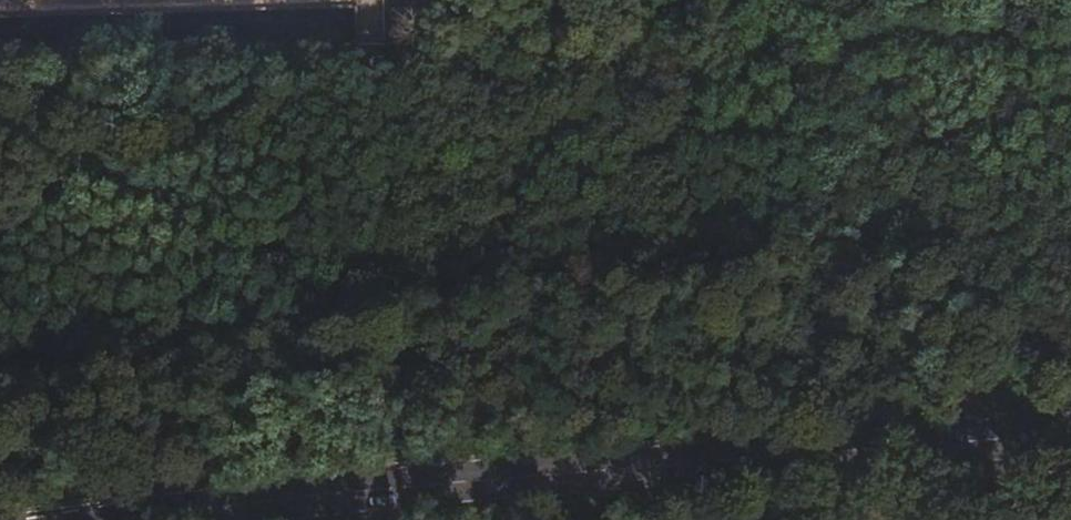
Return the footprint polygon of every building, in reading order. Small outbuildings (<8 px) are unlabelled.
[(349,13),(350,47),(377,46),(376,0),(0,0),(0,22),(349,13)]
